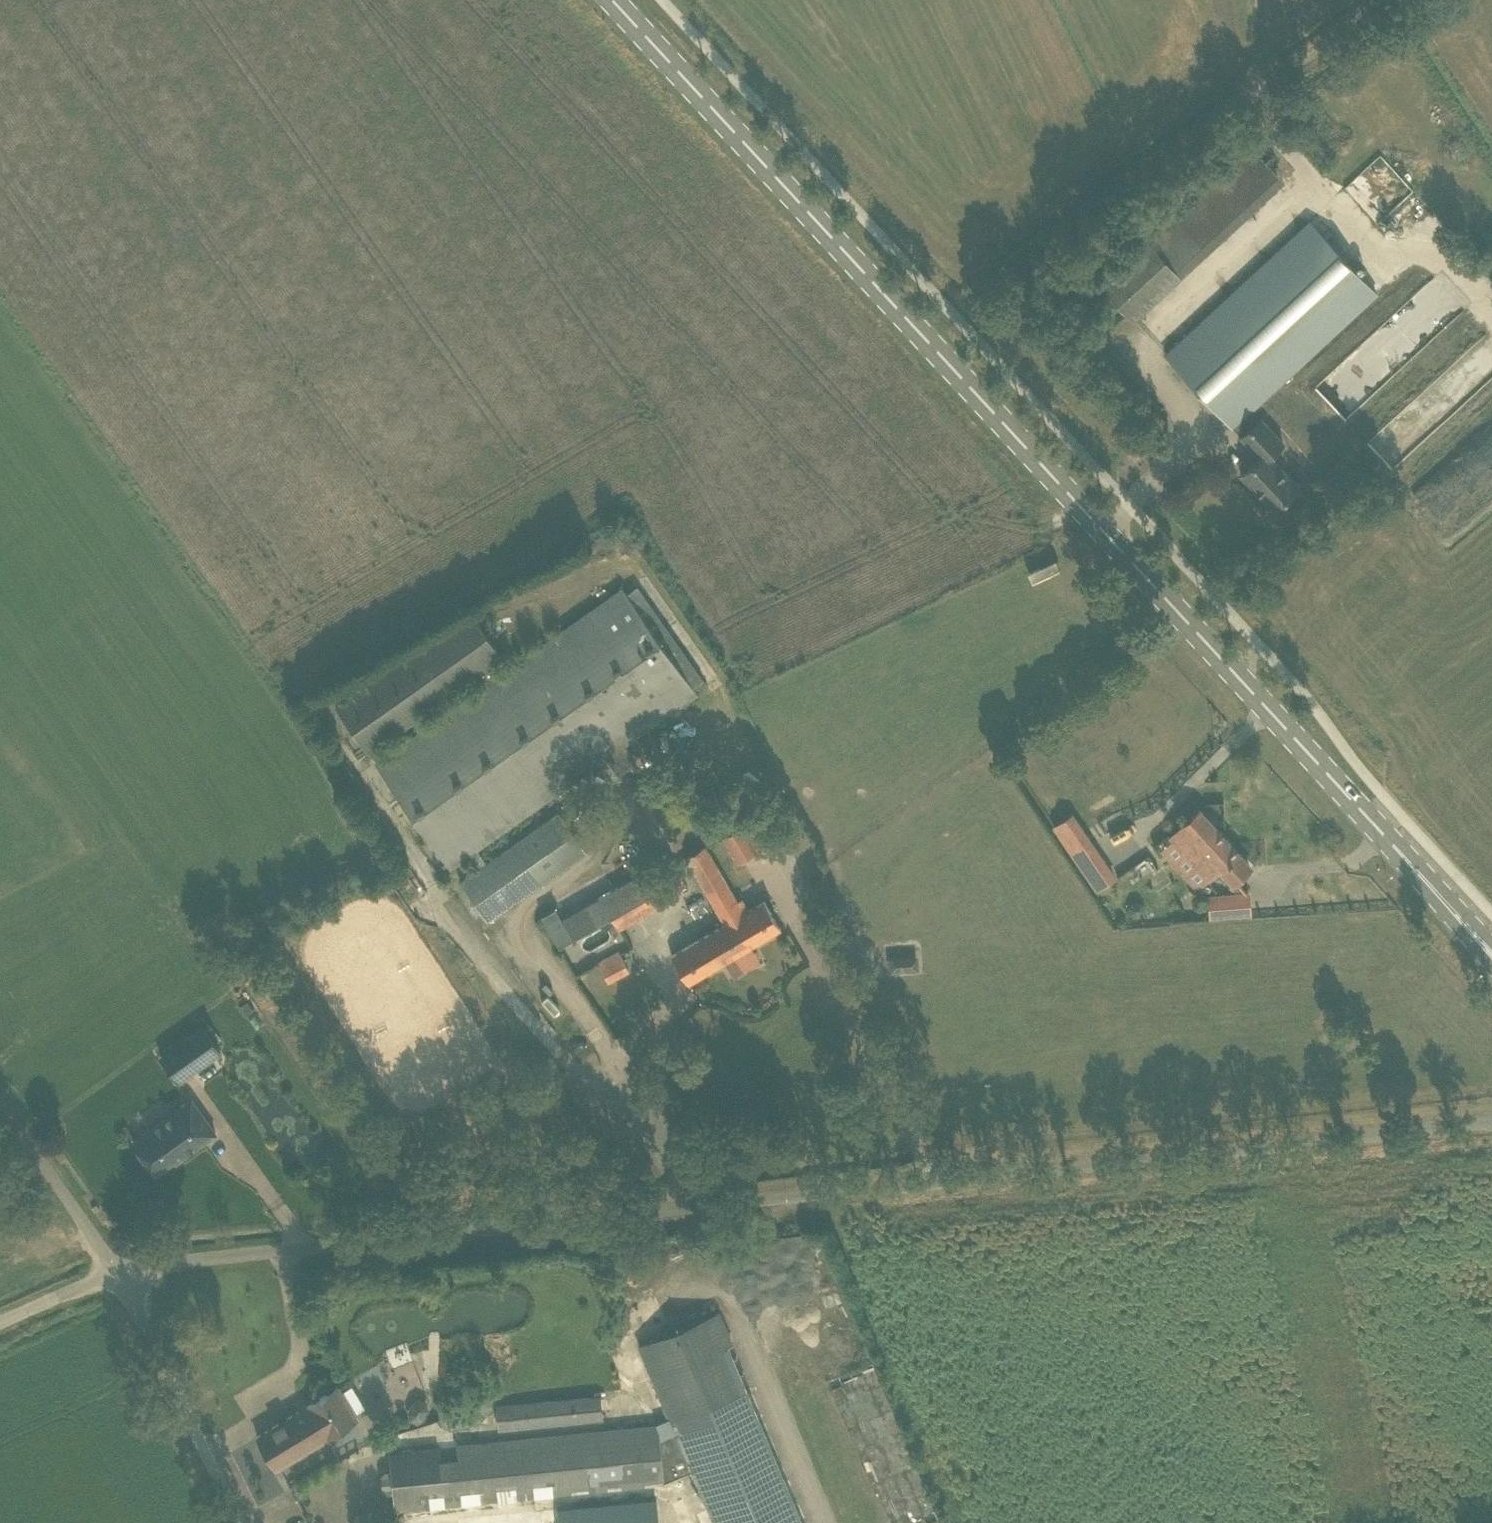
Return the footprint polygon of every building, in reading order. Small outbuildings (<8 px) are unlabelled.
[(1233,428),(1241,435),(1259,418),(1253,411),(1379,295),(1310,220),(1165,353),(1233,428)] [(1179,277),(1147,241),(1100,284),(1133,319),(1179,277)] [(1259,418),(1241,435),(1260,456),(1241,474),(1255,489),(1259,486),(1276,504),(1272,508),(1273,509),(1299,485),(1269,452),(1283,440),(1261,417),(1259,418)] [(451,866),(470,853),(477,848),(606,757),(619,775),(637,762),(625,744),(696,694),(623,589),(503,673),(496,664),(482,675),(488,684),(377,761),(451,866)] [(370,753),(482,675),(496,664),(504,658),(469,610),(336,705),(370,753)] [(1096,891),(1117,877),(1072,810),(1051,824),(1096,891)] [(1171,836),(1172,837),(1165,842),(1183,863),(1180,866),(1186,873),(1224,838),(1198,810),(1171,836)] [(477,848),(470,853),(479,867),(460,879),(489,920),(588,850),(559,812),(487,862),(477,848)] [(739,864),(757,853),(776,841),(762,814),(725,837),(739,864)] [(1224,838),(1186,873),(1199,887),(1210,877),(1210,878),(1223,867),(1235,880),(1250,866),(1224,838)] [(672,955),(688,983),(781,928),(764,901),(744,913),(704,846),(687,856),(725,925),(672,955)] [(681,886),(669,864),(635,881),(632,877),(562,916),(556,908),(541,915),(559,946),(612,917),(616,923),(681,886)] [(1250,913),(1248,893),(1210,896),(1212,916),(1250,913)] [(608,981),(629,970),(619,951),(598,962),(608,981)] [(199,1031),(157,1061),(175,1085),(217,1055),(199,1031)] [(185,1155),(216,1133),(192,1099),(135,1142),(156,1172),(184,1152),(185,1155)] [(659,1438),(665,1483),(691,1471),(713,1522),(808,1522),(719,1311),(640,1344),(653,1372),(646,1375),(651,1384),(654,1384),(671,1420),(675,1431),(659,1438)] [(257,1436),(276,1469),(325,1438),(324,1435),(355,1416),(339,1387),(257,1436)] [(498,1428),(603,1417),(601,1396),(496,1406),(498,1428)] [(389,1452),(391,1470),(385,1471),(381,1476),(383,1490),(387,1493),(394,1493),(395,1511),(665,1483),(659,1438),(658,1425),(409,1450),(409,1448),(403,1449),(403,1451),(389,1452)] [(558,1522),(659,1522),(657,1497),(556,1508),(558,1522)]
